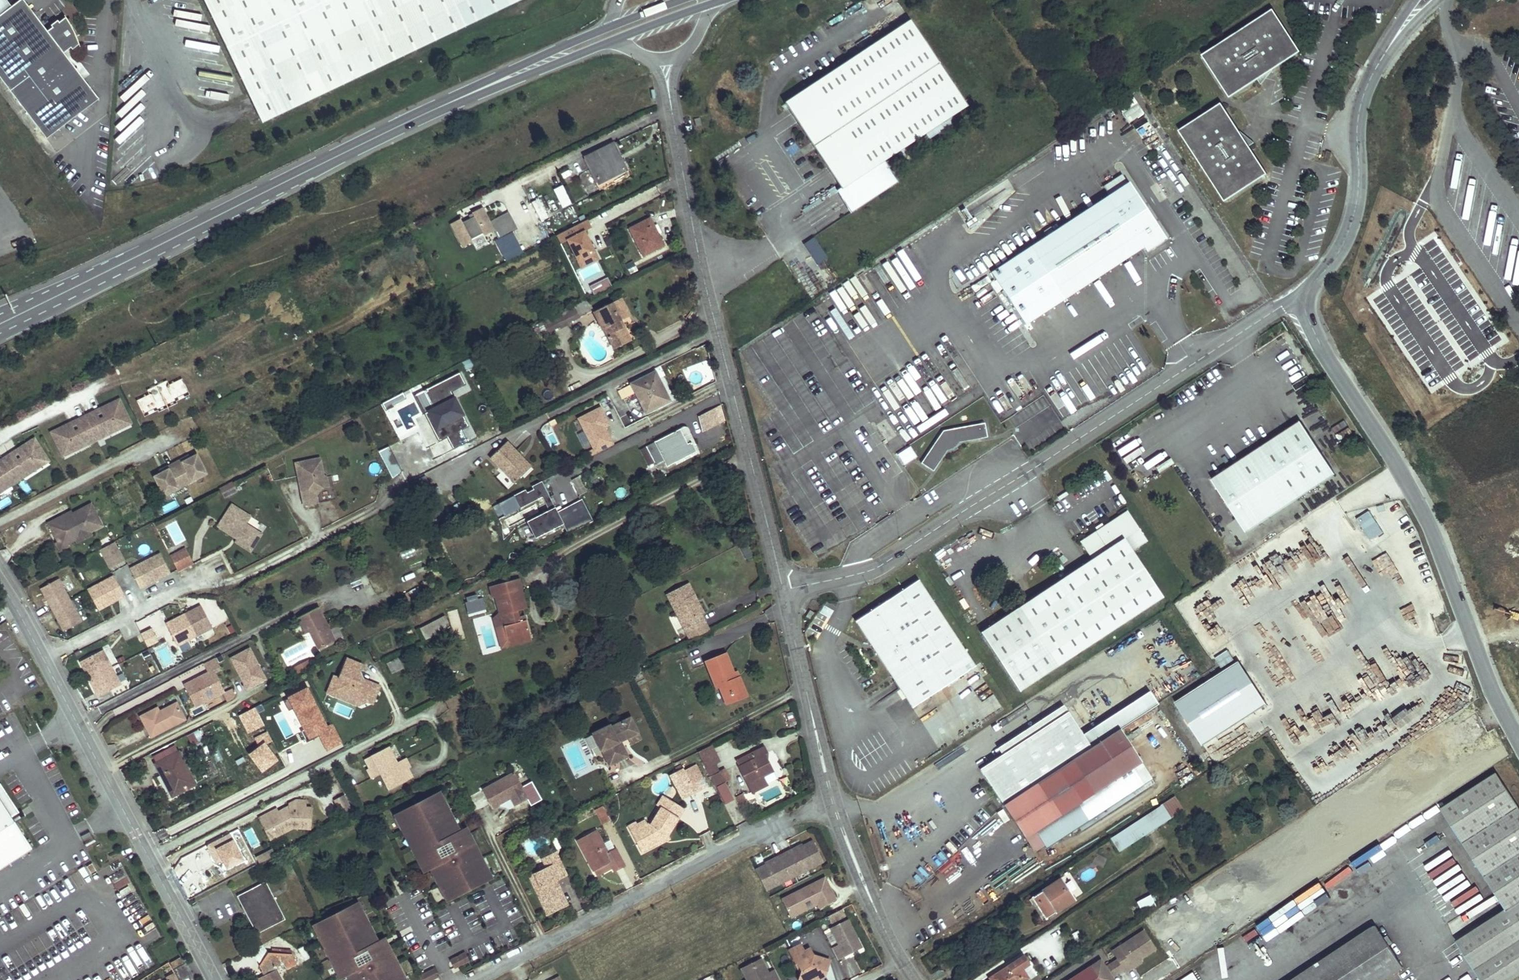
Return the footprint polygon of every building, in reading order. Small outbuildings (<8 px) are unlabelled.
[(262,123),(521,0),(203,0),(262,123)] [(62,55),(69,50),(71,51),(77,46),(73,39),(69,41),(65,33),(69,31),(62,20),(56,25),(54,22),(47,28),(49,30),(45,33),(21,2),(4,16),(0,11),(0,80),(48,140),(98,100),(62,55)] [(1202,54),(1230,96),(1300,50),(1273,8),(1202,54)] [(906,21),(782,106),(840,193),(854,214),(897,185),(883,164),(895,155),(899,160),(954,123),(950,118),(965,108),(938,68),(906,21)] [(1355,66),(1351,73),(1356,76),(1360,69),(1355,66)] [(1221,102),(1179,130),(1225,200),(1268,172),(1221,102)] [(583,163),(593,183),(622,168),(611,148),(583,163)] [(593,183),(598,191),(626,176),(622,168),(593,183)] [(1026,326),(1142,247),(1145,252),(1164,239),(1127,183),(1126,184),(1120,175),(1101,187),(1107,196),(993,273),(1026,326)] [(562,185),(552,190),(560,208),(570,204),(562,185)] [(854,214),(840,193),(836,195),(851,216),(854,214)] [(534,225),(548,217),(538,198),(524,205),(534,225)] [(469,213),(471,218),(463,221),(475,249),(486,244),(483,235),(493,231),(482,207),(469,213)] [(508,212),(490,221),(498,239),(517,230),(508,212)] [(450,222),(459,248),(470,244),(460,219),(450,222)] [(610,286),(584,231),(590,228),(586,220),(554,234),(559,245),(566,241),(591,295),(610,286)] [(656,241),(645,220),(629,228),(639,249),(656,241)] [(812,237),(802,245),(817,265),(827,257),(812,237)] [(608,338),(617,334),(609,318),(617,314),(615,310),(624,306),(616,289),(585,304),(594,320),(598,318),(608,338)] [(550,321),(554,329),(572,322),(569,314),(550,321)] [(609,318),(617,334),(625,330),(617,314),(609,318)] [(639,405),(656,397),(646,377),(652,374),(647,363),(610,382),(614,391),(618,389),(628,384),(632,391),(639,405)] [(413,418),(425,446),(446,437),(451,449),(466,443),(461,430),(467,427),(451,391),(464,386),(459,374),(414,393),(423,414),(413,418)] [(646,377),(656,397),(662,394),(652,374),(646,377)] [(632,391),(628,384),(618,389),(622,396),(632,391)] [(99,404),(125,398),(123,389),(96,395),(99,404)] [(60,458),(133,427),(122,399),(48,430),(60,458)] [(576,417),(590,455),(613,446),(606,428),(609,427),(601,407),(576,417)] [(697,414),(701,431),(719,426),(714,409),(697,414)] [(688,443),(676,421),(646,436),(654,451),(664,446),(668,453),(688,443)] [(1302,422),(1212,480),(1247,533),(1336,474),(1302,422)] [(919,465),(929,475),(949,454),(951,453),(953,452),(955,451),(957,450),(958,449),(960,448),(961,446),(988,441),(986,426),(947,433),(919,465)] [(2,481),(13,473),(12,467),(18,463),(23,467),(39,457),(25,435),(7,446),(13,457),(8,460),(1,450),(0,451),(0,479),(2,481)] [(512,452),(498,437),(481,453),(505,478),(520,464),(511,454),(512,452)] [(433,457),(451,450),(446,439),(429,446),(433,457)] [(13,457),(7,446),(1,450),(8,460),(13,457)] [(902,465),(916,458),(910,447),(896,455),(902,465)] [(522,463),(512,452),(511,454),(520,464),(522,463)] [(162,497),(209,476),(198,453),(152,474),(162,497)] [(301,507),(318,504),(316,491),(326,489),(321,457),(294,461),(301,507)] [(23,467),(18,463),(12,467),(13,473),(23,467)] [(577,496),(585,492),(578,476),(570,479),(577,496)] [(513,494),(532,539),(588,516),(581,500),(554,511),(542,482),(513,494)] [(59,509),(45,517),(55,537),(60,534),(63,539),(73,534),(71,530),(84,523),(86,527),(99,521),(88,498),(69,508),(70,511),(62,515),(61,512),(59,509)] [(212,518),(233,531),(231,534),(229,538),(244,547),(255,530),(239,521),(244,513),(222,500),(212,518)] [(327,521),(338,521),(337,507),(327,507),(327,521)] [(1019,692),(1162,597),(1132,552),(1147,542),(1127,511),(1079,543),(1090,560),(980,633),(1019,692)] [(1369,511),(1356,519),(1370,541),(1383,532),(1369,511)] [(233,531),(212,518),(210,521),(231,534),(233,531)] [(75,537),(88,530),(86,527),(84,523),(71,530),(73,534),(75,537)] [(63,539),(60,534),(55,537),(52,538),(56,547),(65,542),(63,539)] [(118,551),(114,544),(100,551),(104,559),(118,551)] [(169,555),(177,572),(194,565),(186,547),(169,555)] [(124,562),(118,551),(104,559),(110,570),(124,562)] [(160,555),(129,570),(139,590),(170,575),(160,555)] [(382,581),(375,567),(367,571),(374,585),(382,581)] [(659,587),(679,625),(685,622),(695,616),(691,608),(684,595),(689,593),(680,576),(659,587)] [(113,578),(88,592),(98,610),(123,596),(113,578)] [(495,618),(498,633),(521,628),(518,613),(511,615),(510,609),(518,607),(513,588),(516,587),(514,578),(482,586),(484,595),(489,594),(495,618)] [(917,579),(854,621),(910,707),(973,665),(917,579)] [(41,589),(63,631),(81,622),(58,580),(41,589)] [(696,605),(689,593),(684,595),(691,608),(696,605)] [(481,595),(463,600),(469,617),(486,612),(481,595)] [(334,631),(317,597),(294,609),(302,625),(307,622),(316,641),(334,631)] [(198,604),(165,621),(177,644),(210,627),(198,604)] [(108,607),(109,615),(120,614),(119,606),(108,607)] [(806,616),(811,619),(815,612),(810,609),(806,616)] [(422,632),(445,620),(440,610),(416,621),(422,632)] [(700,625),(695,616),(685,622),(689,630),(700,625)] [(488,619),(491,635),(498,633),(495,618),(488,619)] [(500,640),(523,635),(521,628),(498,633),(500,640)] [(724,669),(715,642),(693,649),(703,677),(709,675),(714,691),(735,684),(730,668),(724,669)] [(246,691),(268,680),(250,647),(229,658),(246,691)] [(297,647),(287,650),(290,661),(300,658),(297,647)] [(103,649),(81,660),(98,695),(120,683),(103,649)] [(1228,650),(1215,658),(1222,669),(1234,660),(1228,650)] [(194,708),(224,694),(226,701),(235,697),(231,689),(225,692),(215,670),(220,668),(216,657),(203,663),(207,672),(183,683),(194,708)] [(359,679),(363,664),(343,658),(338,676),(331,674),(324,696),(372,711),(379,685),(359,679)] [(398,659),(388,664),(391,673),(401,668),(398,659)] [(1264,706),(1236,663),(1175,703),(1203,746),(1264,706)] [(282,699),(303,740),(326,728),(305,688),(282,699)] [(1149,691),(1082,734),(1091,748),(1119,729),(1119,728),(1157,703),(1149,691)] [(147,728),(182,711),(174,695),(154,704),(152,700),(137,707),(147,728)] [(349,716),(352,708),(339,705),(337,713),(349,716)] [(1002,754),(1067,711),(1063,705),(997,748),(1002,754)] [(618,706),(595,719),(594,717),(578,725),(586,742),(589,740),(597,754),(614,745),(608,734),(604,736),(602,732),(606,730),(614,726),(625,720),(618,706)] [(1002,754),(979,769),(1002,804),(1091,748),(1082,734),(1067,711),(1002,754)] [(628,725),(625,720),(614,726),(616,731),(628,725)] [(1091,748),(1002,804),(1027,841),(1037,834),(1044,845),(1046,848),(1078,827),(1081,831),(1144,790),(1131,769),(1141,762),(1119,729),(1091,748)] [(198,732),(188,735),(190,744),(201,741),(198,732)] [(736,752),(731,755),(744,780),(759,772),(754,763),(768,756),(763,746),(757,749),(754,744),(761,740),(757,733),(733,746),(736,752)] [(706,750),(699,734),(685,741),(701,774),(710,770),(702,752),(706,750)] [(194,775),(177,742),(152,755),(168,788),(194,775)] [(366,772),(375,767),(383,783),(401,773),(396,765),(405,761),(407,760),(403,752),(393,758),(384,742),(367,751),(371,760),(365,763),(363,764),(366,772)] [(371,760),(367,751),(360,754),(365,763),(371,760)] [(695,775),(690,767),(679,773),(670,758),(657,765),(671,789),(695,775)] [(396,765),(401,773),(410,769),(405,761),(396,765)] [(1155,783),(1141,762),(1131,769),(1144,790),(1155,783)] [(506,769),(474,785),(484,804),(488,801),(492,794),(500,795),(503,801),(518,793),(506,769)] [(1496,773),(1441,809),(1506,910),(1457,942),(1481,979),(1512,979),(1518,975),(1518,808),(1496,773)] [(426,788),(387,808),(412,858),(419,854),(423,862),(440,894),(479,873),(455,828),(449,831),(446,827),(426,788)] [(625,818),(636,839),(651,831),(648,826),(660,820),(673,799),(656,788),(644,807),(640,809),(625,818)] [(300,794),(290,793),(282,797),(282,800),(272,805),(260,811),(268,827),(284,819),(287,819),(286,821),(304,822),(305,801),(300,801),(300,794)] [(492,794),(488,801),(498,804),(503,801),(500,795),(492,794)] [(0,795),(0,860),(23,846),(2,813),(9,809),(0,795)] [(595,806),(589,795),(585,798),(591,809),(595,806)] [(1162,806),(1111,839),(1120,851),(1183,810),(1174,796),(1161,805),(1162,806)] [(270,802),(252,811),(264,833),(286,821),(287,819),(284,819),(268,827),(260,811),(272,805),(270,802)] [(601,806),(593,810),(600,825),(609,821),(601,806)] [(622,812),(625,818),(640,809),(638,806),(630,811),(629,809),(622,812)] [(566,830),(582,861),(598,853),(601,859),(603,863),(614,857),(604,839),(598,842),(586,820),(566,830)] [(663,824),(660,820),(648,826),(651,831),(663,824)] [(1037,834),(1027,841),(1033,852),(1044,845),(1037,834)] [(764,892),(823,864),(811,839),(752,867),(764,892)] [(522,875),(537,905),(556,895),(552,886),(548,888),(541,875),(545,873),(554,868),(542,846),(528,853),(533,863),(523,868),(526,873),(522,875)] [(256,856),(259,863),(273,857),(271,850),(256,856)] [(598,853),(582,861),(585,867),(601,859),(598,853)] [(423,862),(419,854),(412,858),(417,865),(423,862)] [(545,873),(541,875),(548,888),(552,886),(545,873)] [(274,914),(255,877),(231,890),(250,927),(274,914)] [(788,920),(835,900),(825,877),(779,897),(788,920)] [(1061,878),(1030,898),(1034,903),(1036,902),(1043,912),(1041,914),(1044,919),(1075,899),(1061,878)] [(1150,895),(1137,902),(1142,912),(1155,904),(1150,895)] [(305,917),(332,966),(338,962),(340,966),(348,979),(391,979),(396,977),(376,940),(370,943),(365,935),(344,896),(305,917)] [(1030,898),(1028,899),(1042,920),(1044,919),(1041,914),(1043,912),(1036,902),(1034,903),(1030,898)] [(840,909),(826,918),(831,926),(846,918),(840,909)] [(823,930),(838,961),(863,950),(848,919),(823,930)] [(1403,967),(1375,926),(1293,979),(1383,979),(1403,967)] [(376,940),(372,931),(365,935),(370,943),(376,940)] [(1143,931),(1119,946),(1124,953),(1117,958),(1118,959),(1124,969),(1126,972),(1134,967),(1132,964),(1141,958),(1155,949),(1143,931)] [(796,939),(792,932),(780,939),(784,946),(796,939)] [(815,967),(821,948),(804,943),(801,936),(796,939),(784,946),(787,953),(789,951),(793,958),(792,961),(790,969),(801,973),(802,969),(807,966),(811,967),(814,968),(815,967)] [(231,955),(236,952),(229,938),(224,941),(231,955)] [(248,959),(253,968),(265,962),(280,954),(276,945),(257,946),(248,959)] [(1119,946),(1112,951),(1117,958),(1124,953),(1119,946)] [(768,971),(765,973),(760,962),(752,948),(733,958),(744,979),(752,979),(755,978),(756,979),(773,979),(768,971)] [(468,959),(465,953),(456,957),(460,964),(468,959)] [(990,979),(1029,979),(1021,968),(1028,963),(1023,956),(989,978),(990,979)] [(173,968),(182,962),(179,957),(170,963),(173,968)] [(460,964),(456,957),(450,960),(454,967),(460,964)] [(1132,964),(1134,967),(1141,962),(1141,958),(1132,964)] [(766,959),(760,962),(765,973),(768,971),(773,979),(777,979),(766,959)] [(1111,963),(1117,973),(1124,969),(1118,959),(1111,963)] [(1069,979),(1113,979),(1111,977),(1105,967),(1100,960),(1069,979)] [(253,968),(254,971),(249,978),(250,979),(273,979),(265,962),(253,968)] [(1111,963),(1105,967),(1111,977),(1117,973),(1111,963)] [(437,976),(433,969),(426,973),(430,979),(437,976)] [(173,971),(157,979),(177,979),(173,971)] [(699,972),(683,979),(704,979),(699,972)]
